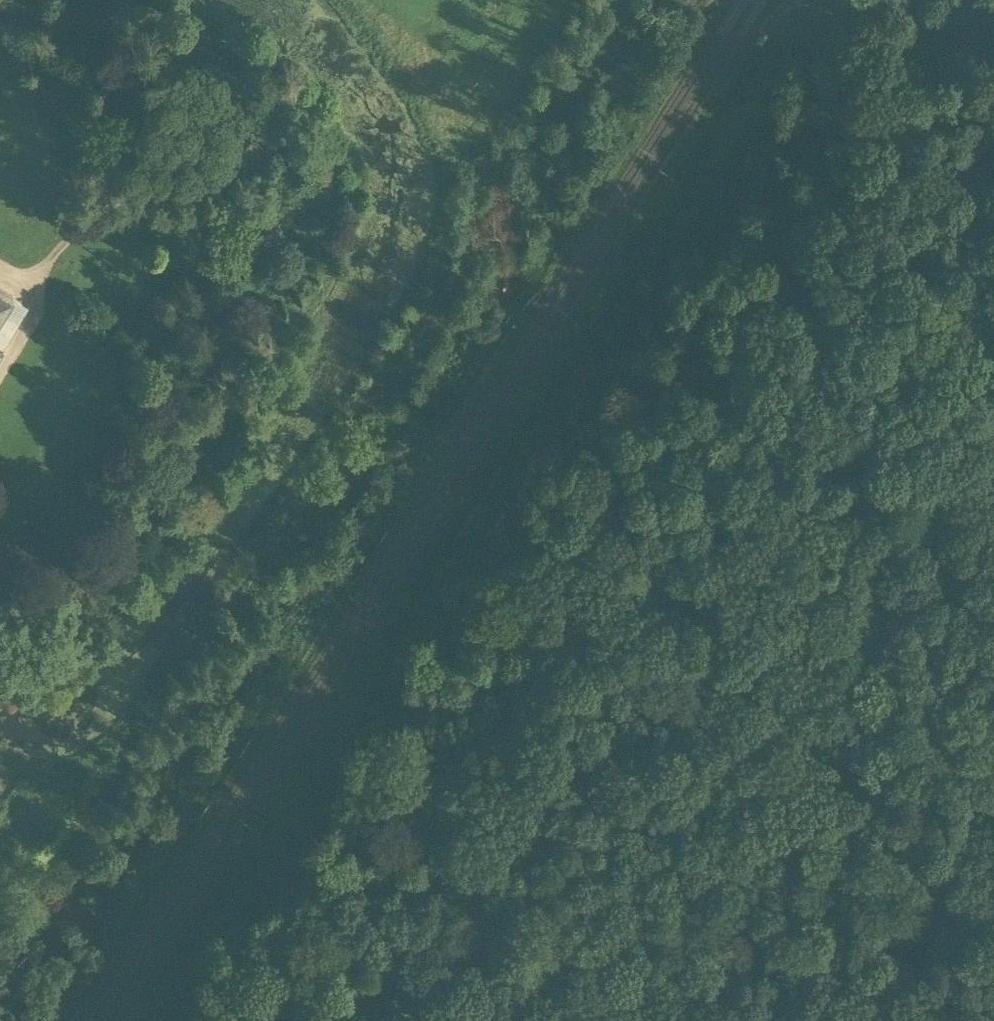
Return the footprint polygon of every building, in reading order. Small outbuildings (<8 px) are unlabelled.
[(766,30),(759,26),(753,36),(760,41),(766,30)] [(7,292),(0,302),(0,345),(26,305),(7,292)]
